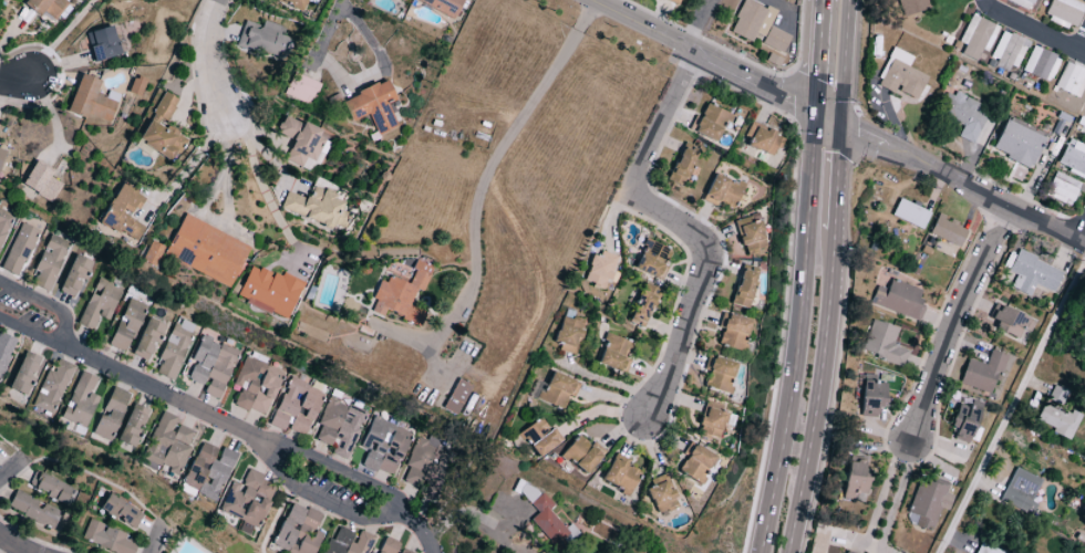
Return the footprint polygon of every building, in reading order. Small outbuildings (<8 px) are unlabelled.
[(27,2),(29,0),(65,0),(68,2),(56,18),(43,11),(40,14),(27,2)] [(306,0),(282,0),(281,2),(301,11),(306,0)] [(463,0),(416,0),(416,2),(453,20),(463,0)] [(746,0),(743,0),(729,33),(751,42),(754,34),(763,38),(774,12),(746,0)] [(924,0),(897,0),(901,17),(926,11),(924,0)] [(1027,12),(1032,0),(1003,0),(1027,12)] [(1084,6),(1069,0),(1051,0),(1044,18),(1073,30),(1084,6)] [(987,53),(997,27),(970,16),(958,43),(964,46),(960,56),(975,62),(980,50),(987,53)] [(236,46),(281,60),(287,38),(280,36),(283,28),(262,21),(260,27),(243,21),(236,46)] [(93,32),(102,65),(125,59),(114,25),(93,32)] [(782,54),(789,36),(768,27),(761,45),(782,54)] [(988,62),(1013,72),(1026,42),(1001,31),(988,62)] [(1021,71),(1049,84),(1060,59),(1032,47),(1021,71)] [(926,76),(907,68),(911,57),(891,49),(876,87),(893,94),(894,91),(916,100),(926,76)] [(1084,79),(1084,71),(1064,63),(1054,89),(1078,98),(1084,79)] [(320,85),(293,73),(284,95),(311,106),(320,85)] [(83,74),(101,82),(95,94),(118,103),(110,123),(87,114),(86,118),(68,111),(83,74)] [(127,93),(140,98),(146,81),(133,76),(127,93)] [(350,123),(368,115),(376,135),(396,127),(387,104),(395,101),(387,81),(341,99),(350,123)] [(165,91),(178,98),(168,118),(155,111),(165,91)] [(962,126),(957,137),(973,144),(988,109),(946,91),(936,114),(962,126)] [(694,116),(688,131),(716,144),(729,115),(706,104),(699,118),(694,116)] [(1076,125),(1084,129),(1084,120),(1079,117),(1076,125)] [(288,118),(304,126),(306,123),(322,131),(319,136),(331,143),(319,167),(310,163),(306,173),(283,161),(294,139),(280,132),(288,118)] [(151,121),(188,140),(174,161),(140,140),(151,121)] [(990,151),(1028,169),(1042,138),(1004,121),(990,151)] [(743,146),(774,157),(781,136),(751,125),(743,146)] [(1068,140),(1056,165),(1084,179),(1084,147),(1068,140)] [(667,181),(682,188),(697,152),(682,146),(667,181)] [(38,161),(54,171),(52,176),(64,182),(53,200),(25,182),(38,161)] [(1070,207),(1079,182),(1054,173),(1045,198),(1070,207)] [(732,210),(742,186),(713,174),(702,201),(715,207),(717,203),(732,210)] [(124,184),(146,197),(134,218),(146,225),(137,239),(103,219),(124,184)] [(290,192),(306,199),(311,185),(348,200),(343,210),(351,213),(345,228),(335,223),(333,228),(285,208),(290,192)] [(890,217),(921,230),(929,213),(898,199),(890,217)] [(0,211),(0,249),(13,217),(0,211)] [(186,213),(250,249),(230,289),(165,252),(186,213)] [(967,229),(936,216),(928,235),(959,248),(967,229)] [(742,253),(765,250),(760,219),(737,222),(742,253)] [(38,232),(21,224),(0,270),(18,278),(38,232)] [(42,250),(34,271),(37,272),(31,285),(48,292),(69,243),(49,235),(43,250),(42,250)] [(634,271),(659,279),(669,248),(644,241),(634,271)] [(160,246),(150,242),(141,262),(151,266),(160,246)] [(593,251),(583,283),(605,290),(615,258),(593,251)] [(1062,272),(1016,252),(1007,272),(1015,275),(1010,289),(1029,297),(1034,285),(1052,293),(1062,272)] [(91,261),(73,255),(59,293),(77,300),(91,261)] [(431,266),(415,261),(408,284),(382,275),(370,312),(383,317),(384,314),(420,326),(424,312),(408,307),(414,290),(422,293),(431,266)] [(254,267),(273,276),(276,272),(303,286),(288,320),(240,294),(254,267)] [(755,271),(739,268),(733,306),(748,309),(755,271)] [(91,292),(76,325),(92,332),(98,318),(108,322),(122,289),(98,278),(92,292),(91,292)] [(870,303),(914,321),(925,293),(891,279),(887,290),(877,286),(870,303)] [(645,329),(658,290),(641,284),(628,323),(645,329)] [(129,354),(144,304),(125,298),(110,348),(129,354)] [(1020,331),(1028,333),(1033,319),(997,308),(990,330),(1017,339),(1020,331)] [(717,345),(741,352),(750,322),(722,314),(717,328),(721,330),(717,345)] [(560,343),(558,352),(577,355),(583,321),(560,317),(555,342),(560,343)] [(133,356),(151,363),(164,324),(146,318),(133,356)] [(173,320),(158,361),(160,361),(155,374),(173,381),(193,327),(173,320)] [(862,354),(902,367),(907,350),(892,346),(897,328),(872,320),(862,354)] [(1074,347),(1084,352),(1084,321),(1074,347)] [(16,340),(0,333),(0,377),(16,340)] [(238,352),(211,341),(212,339),(202,335),(192,361),(194,362),(187,381),(204,387),(202,394),(218,400),(238,352)] [(626,374),(630,360),(625,359),(630,341),(605,335),(597,366),(626,374)] [(991,395),(1003,355),(989,351),(984,365),(966,360),(958,385),(991,395)] [(8,389),(26,397),(41,359),(24,352),(8,389)] [(264,417),(283,371),(244,356),(232,388),(239,391),(233,405),(264,417)] [(735,363),(711,358),(704,388),(728,394),(735,363)] [(52,416),(73,366),(58,359),(52,372),(47,370),(31,406),(52,416)] [(96,379),(80,372),(60,419),(85,429),(98,398),(90,394),(96,379)] [(561,408),(565,395),(573,397),(578,382),(548,373),(540,402),(561,408)] [(269,425),(284,432),(286,429),(304,437),(324,393),(290,378),(269,425)] [(455,416),(471,387),(458,380),(442,408),(455,416)] [(861,418),(876,418),(876,408),(884,408),(885,382),(862,382),(861,418)] [(1066,392),(1053,386),(1046,400),(1060,406),(1066,392)] [(131,395),(112,387),(91,434),(109,443),(131,395)] [(346,461),(365,413),(329,399),(313,440),(333,448),(330,454),(346,461)] [(116,442),(133,449),(149,411),(132,404),(116,442)] [(952,440),(969,444),(978,409),(955,404),(949,428),(955,429),(952,440)] [(1070,441),(1079,415),(1068,411),(1066,415),(1041,406),(1036,422),(1053,428),(1051,434),(1070,441)] [(698,436),(720,440),(725,413),(704,408),(698,436)] [(194,432),(175,425),(177,418),(161,412),(143,461),(178,474),(194,432)] [(361,465),(392,478),(410,433),(372,418),(360,448),(367,450),(361,465)] [(536,458),(562,443),(554,429),(548,432),(541,419),(521,431),(536,458)] [(561,459),(589,475),(603,451),(575,435),(561,459)] [(401,482),(420,489),(421,486),(434,490),(445,458),(434,455),(438,444),(417,437),(401,482)] [(216,502),(235,453),(220,448),(219,450),(199,442),(180,492),(187,495),(188,491),(216,502)] [(686,457),(677,472),(699,485),(715,458),(689,442),(682,454),(686,457)] [(601,482),(629,495),(640,472),(611,459),(601,482)] [(864,462),(846,461),(844,500),(855,500),(856,494),(867,495),(869,470),(863,470),(864,462)] [(999,503),(1028,514),(1042,480),(1013,469),(999,503)] [(240,486),(231,482),(218,512),(257,528),(276,484),(247,471),(240,486)] [(70,506),(77,490),(34,472),(27,488),(70,506)] [(918,481),(907,512),(939,524),(949,496),(944,494),(948,484),(929,478),(927,484),(918,481)] [(677,508),(667,481),(646,488),(656,515),(677,508)] [(537,513),(528,521),(555,550),(570,535),(548,512),(551,509),(527,482),(517,491),(537,513)] [(58,535),(67,515),(14,491),(5,512),(58,535)] [(132,531),(142,515),(108,494),(98,510),(132,531)] [(285,552),(314,552),(322,534),(314,531),(321,516),(290,503),(271,547),(285,552)] [(935,524),(916,517),(913,525),(931,532),(935,524)] [(111,552),(133,552),(136,543),(125,539),(126,535),(104,527),(104,525),(88,519),(80,542),(111,552)] [(357,531),(356,534),(334,526),(324,552),(366,552),(372,537),(357,531)] [(398,550),(400,543),(383,537),(377,552),(407,552),(398,550)] [(979,544),(975,552),(1002,552),(979,544)]
